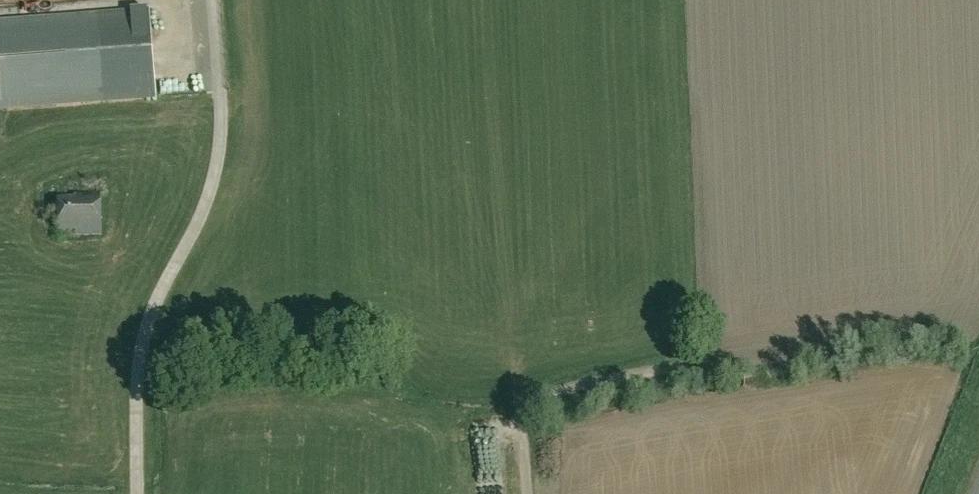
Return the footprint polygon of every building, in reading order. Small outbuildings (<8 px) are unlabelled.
[(150,9),(0,20),(0,108),(5,107),(5,111),(156,100),(150,9)] [(101,196),(76,197),(76,202),(59,202),(59,233),(76,232),(76,236),(102,235),(101,196)]
